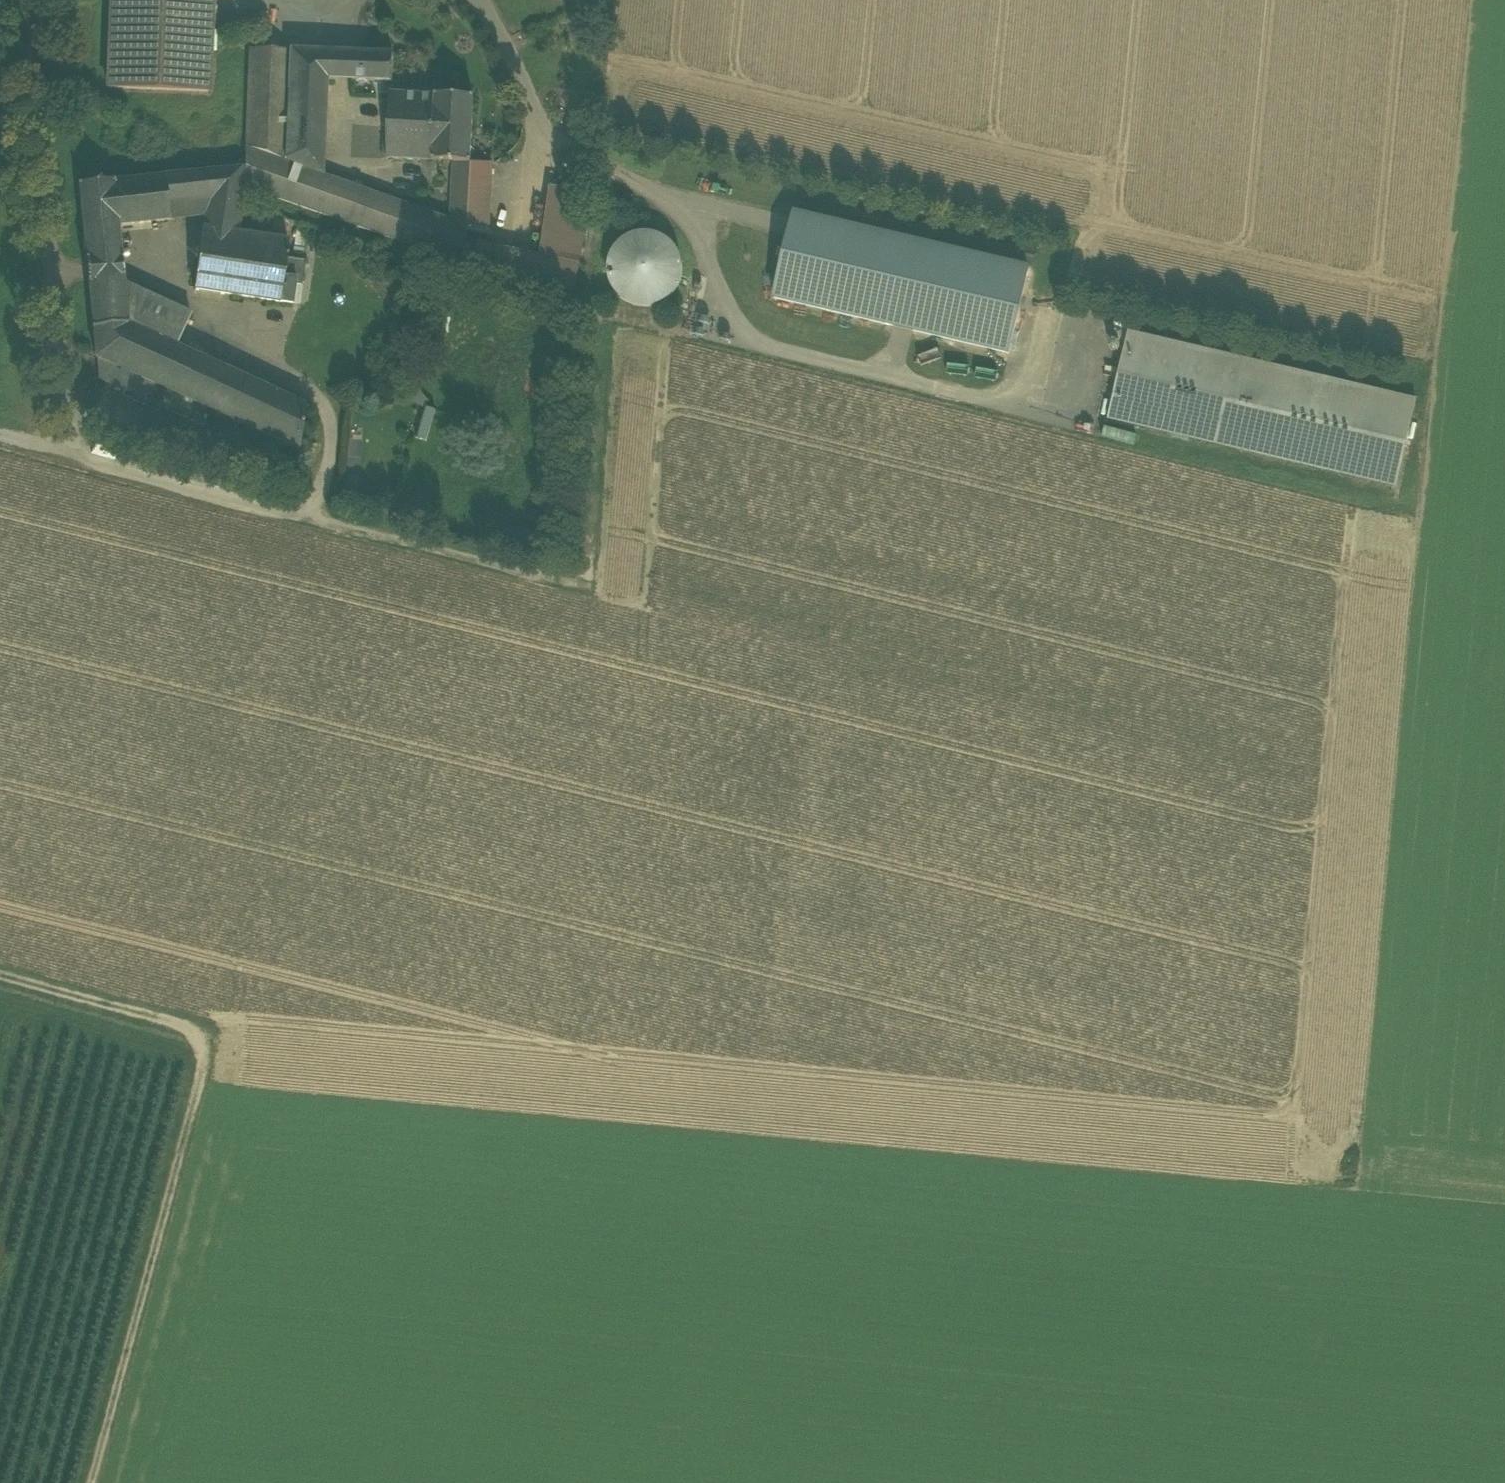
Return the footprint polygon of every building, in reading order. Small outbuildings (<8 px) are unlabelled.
[(208,91),(212,0),(112,0),(108,87),(208,91)] [(322,174),(326,79),(327,52),(250,49),(245,167),(322,174)] [(338,52),(327,52),(326,79),(337,80),(338,52)] [(337,80),(352,80),(353,53),(338,52),(337,80)] [(394,54),(353,53),(352,80),(393,82),(394,54)] [(387,158),(433,161),(436,95),(392,93),(390,93),(387,158)] [(455,162),(471,162),(474,97),(436,95),(433,161),(455,162)] [(452,220),(468,225),(471,162),(455,162),(452,220)] [(492,163),(471,162),(468,225),(488,227),(492,163)] [(231,168),(117,180),(120,224),(171,219),(168,196),(208,192),(205,216),(203,228),(238,233),(244,191),(244,187),(245,167),(231,168)] [(245,187),(457,261),(469,226),(468,225),(452,220),(322,174),(245,167),(245,187)] [(79,184),(86,263),(122,260),(120,224),(117,180),(79,184)] [(494,275),(575,292),(581,265),(591,192),(557,187),(547,258),(500,247),(494,275)] [(168,196),(171,219),(205,216),(208,192),(168,196)] [(775,298),(1009,353),(1027,277),(1029,269),(795,213),(775,298)] [(194,290),(292,304),(295,284),(302,285),(305,260),(286,258),(289,240),(238,233),(203,228),(194,290)] [(648,307),(658,305),(666,301),(673,295),(679,287),(682,278),(683,269),(682,260),(679,251),(673,243),(665,237),(657,234),(648,232),(638,233),(629,236),(621,241),(615,248),(610,256),(608,265),(608,275),(611,284),(615,292),(622,299),(630,304),(639,307),(648,307)] [(86,263),(88,278),(123,275),(122,260),(86,263)] [(306,406),(175,345),(126,324),(124,283),(123,275),(88,278),(95,357),(216,412),(299,450),(306,406)] [(190,313),(124,283),(126,324),(175,345),(190,313)] [(1416,401),(1247,361),(1129,333),(1109,418),(1227,446),(1396,486),(1416,401)] [(98,377),(209,428),(216,412),(95,357),(97,377),(98,377)] [(430,438),(437,409),(429,407),(423,437),(430,438)]
